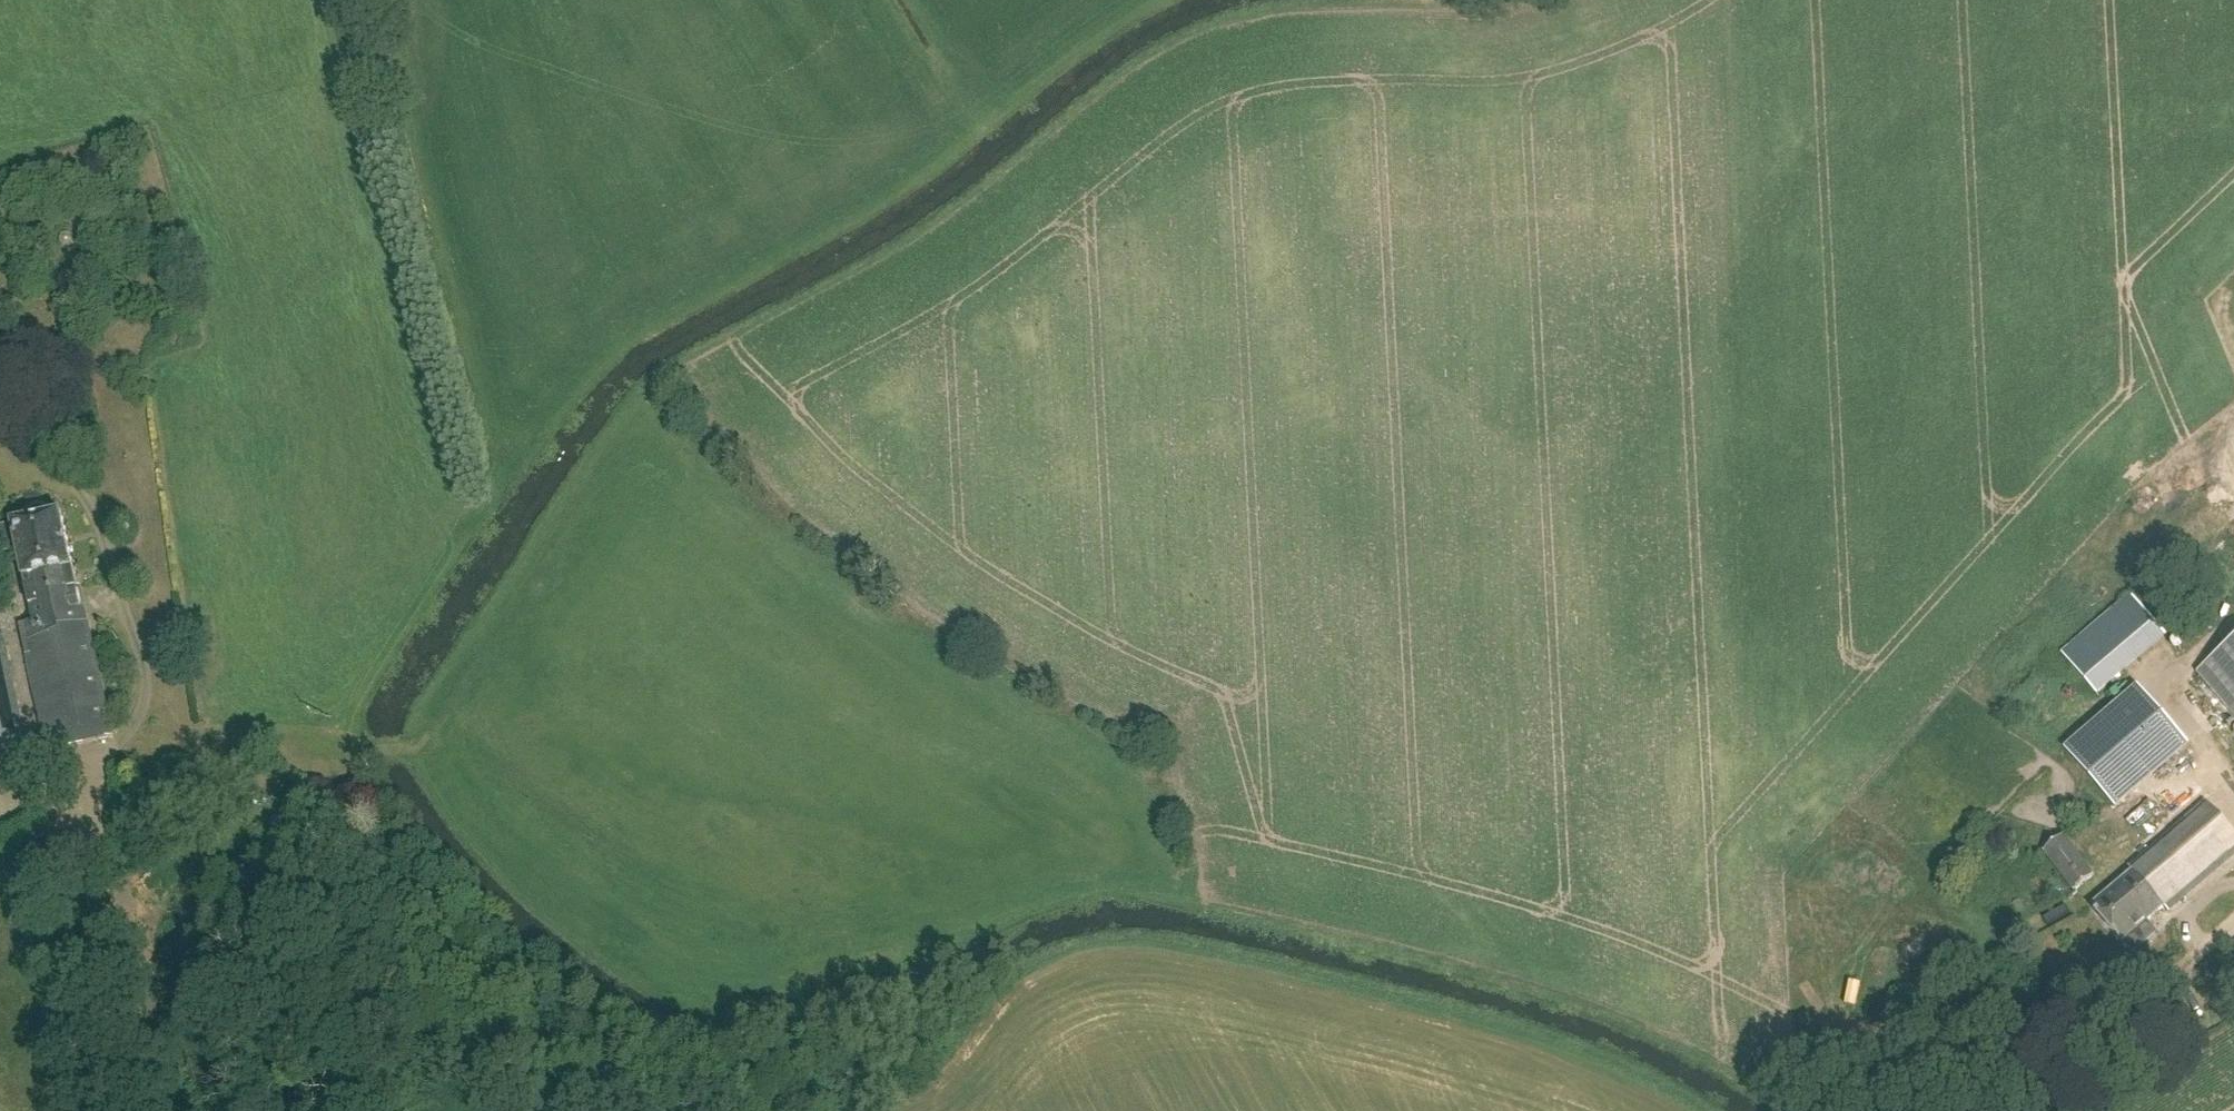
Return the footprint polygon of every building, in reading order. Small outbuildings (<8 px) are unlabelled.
[(111,739),(64,512),(16,522),(16,523),(0,526),(0,543),(2,551),(20,547),(35,622),(21,625),(27,655),(28,654),(48,752),(111,739)] [(2167,637),(2131,596),(2063,654),(2098,696),(2167,637)] [(2,636),(0,636),(0,755),(26,749),(2,636)] [(2196,674),(2233,719),(2233,642),(2196,674)] [(2146,688),(2073,749),(2118,803),(2192,743),(2146,688)] [(2151,796),(2169,815),(2181,804),(2163,784),(2151,796)] [(2206,803),(2131,866),(2134,870),(2091,906),(2122,944),(2123,943),(2132,954),(2157,933),(2147,922),(2165,907),(2169,912),(2233,858),(2233,837),(2206,803)] [(2094,875),(2064,837),(2043,853),(2073,891),(2094,875)]
